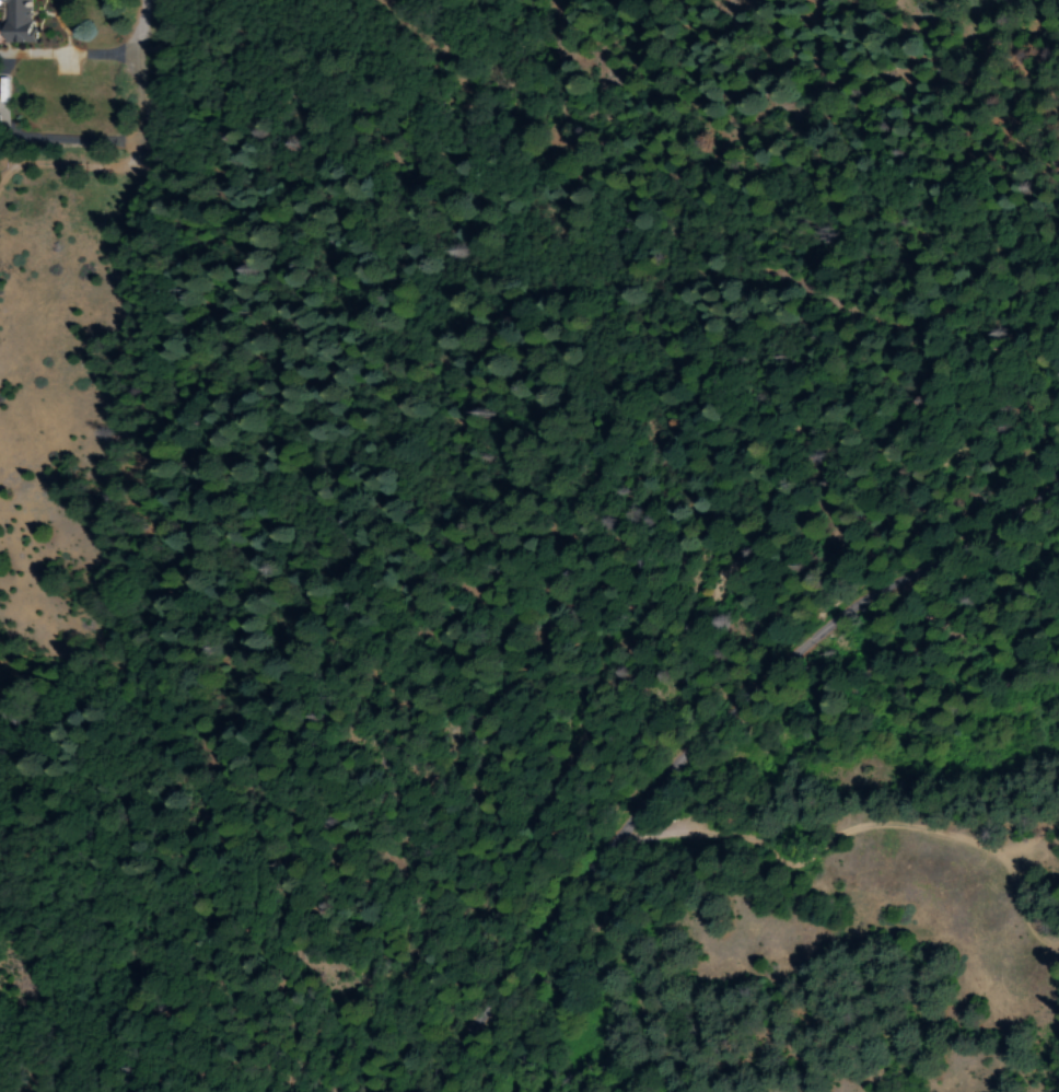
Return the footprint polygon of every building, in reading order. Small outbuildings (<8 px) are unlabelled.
[(31,0),(0,0),(0,4),(3,4),(3,43),(30,44),(31,0)]
